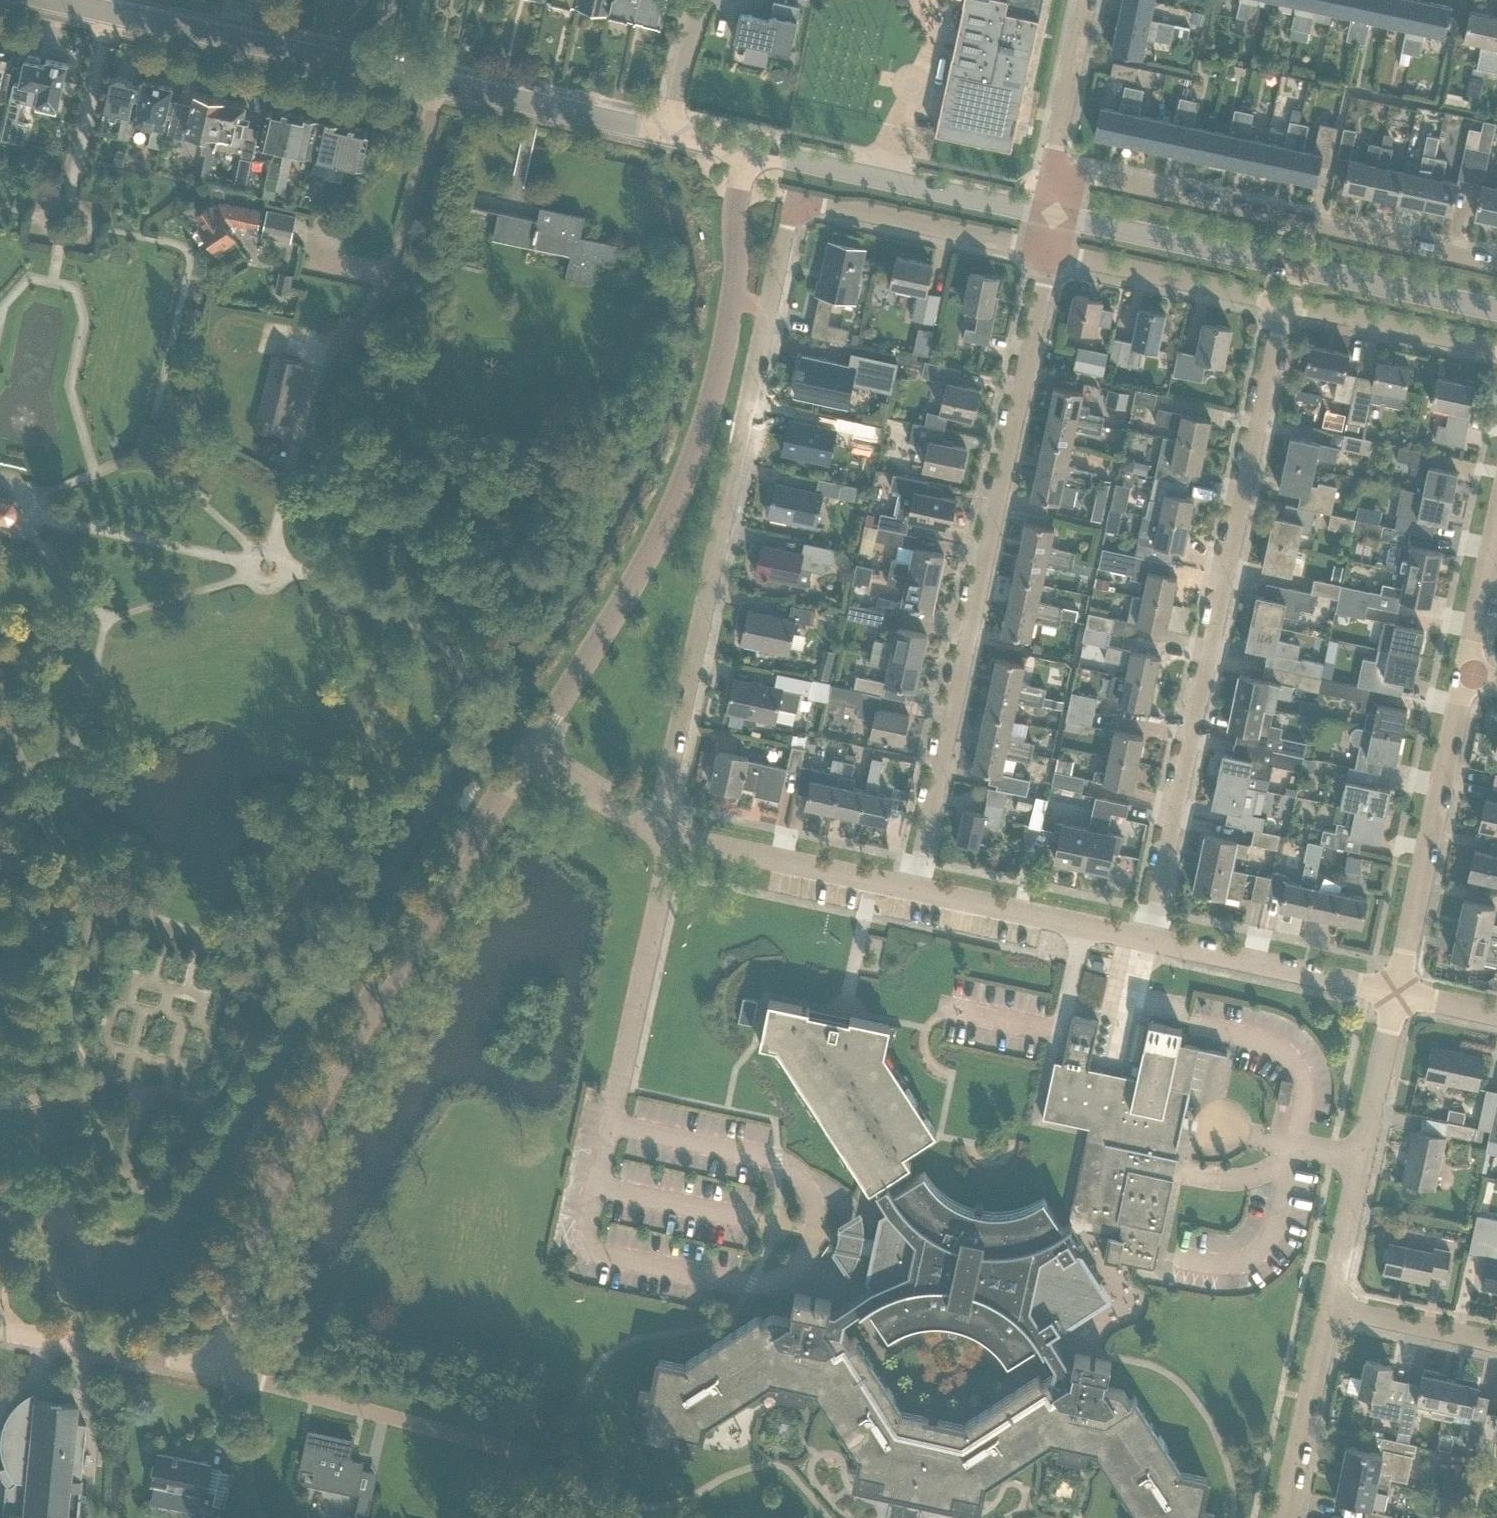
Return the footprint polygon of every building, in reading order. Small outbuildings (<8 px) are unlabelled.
[(580,7),(606,12),(609,0),(581,0),(580,7)] [(635,19),(640,0),(613,0),(610,13),(635,19)] [(635,19),(661,25),(667,0),(640,0),(635,19)] [(774,2),(770,21),(740,14),(735,40),(772,48),(770,54),(789,59),(800,8),(803,9),(804,2),(796,0),(770,0),(770,1),(774,2)] [(1011,150),(1043,0),(964,0),(935,134),(1011,150)] [(1153,1),(1147,0),(1124,0),(1119,23),(1172,35),(1189,39),(1192,29),(1174,25),(1149,20),(1153,1)] [(1246,19),(1250,0),(1239,0),(1235,17),(1246,19)] [(1246,19),(1245,27),(1243,35),(1252,37),(1259,6),(1264,7),(1266,0),(1250,0),(1246,19)] [(1296,3),(1289,39),(1299,41),(1308,0),(1282,0),(1296,3)] [(1313,17),(1315,7),(1334,11),(1336,0),(1308,0),(1299,41),(1307,43),(1309,34),(1313,17)] [(1334,11),(1351,15),(1349,25),(1346,40),(1355,42),(1365,0),(1336,0),(1334,11)] [(1355,42),(1364,45),(1371,19),(1389,23),(1394,0),(1365,0),(1355,42)] [(1389,23),(1406,27),(1399,64),(1407,66),(1410,54),(1411,54),(1422,1),(1417,0),(1394,0),(1389,23)] [(1422,1),(1411,54),(1419,56),(1425,31),(1444,35),(1450,7),(1422,1)] [(1487,70),(1496,22),(1496,17),(1470,11),(1464,39),(1482,43),(1477,68),(1473,67),(1467,95),(1480,98),(1487,70)] [(1487,70),(1496,72),(1496,66),(1496,22),(1487,70)] [(1170,44),(1172,35),(1119,23),(1113,51),(1142,57),(1145,39),(1170,44)] [(1341,70),(1347,49),(1330,44),(1324,65),(1341,70)] [(5,100),(15,53),(0,49),(0,99),(5,100)] [(29,56),(26,58),(24,68),(17,67),(14,81),(6,122),(2,140),(25,145),(29,124),(19,122),(24,98),(37,101),(37,102),(36,109),(55,113),(57,106),(67,64),(47,60),(46,64),(40,62),(41,61),(39,58),(29,56)] [(1138,68),(1113,63),(1110,75),(1136,80),(1137,72),(1138,68)] [(135,120),(143,81),(142,83),(129,81),(128,77),(118,75),(115,78),(112,77),(104,113),(124,117),(121,128),(118,138),(130,140),(132,131),(134,120),(135,120)] [(63,80),(61,91),(75,95),(78,84),(63,80)] [(143,81),(135,120),(153,124),(149,144),(159,146),(172,88),(164,86),(163,85),(143,81)] [(1178,154),(1206,160),(1212,131),(1193,127),(1198,103),(1201,86),(1192,84),(1189,101),(1178,154)] [(1129,114),(1135,87),(1126,85),(1120,112),(1101,107),(1095,136),(1123,142),(1129,114)] [(1146,89),(1135,87),(1129,114),(1123,142),(1150,148),(1157,119),(1140,116),(1146,89)] [(217,146),(227,100),(227,99),(196,92),(192,106),(175,102),(168,138),(186,142),(188,134),(205,138),(202,153),(207,154),(203,174),(211,176),(217,146)] [(1150,148),(1178,154),(1189,101),(1180,99),(1174,123),(1157,119),(1150,148)] [(247,104),(227,100),(217,146),(243,152),(241,158),(253,161),(260,129),(249,127),(251,115),(244,114),(247,104)] [(277,189),(293,114),(274,110),(267,114),(260,146),(277,150),(274,160),(271,159),(265,188),(276,191),(276,189),(277,189)] [(1206,160),(1233,166),(1244,113),(1235,110),(1229,135),(1212,131),(1206,160)] [(1444,114),(1429,112),(1427,125),(1441,128),(1444,114)] [(1233,166),(1261,172),(1267,143),(1248,139),(1253,115),(1244,113),(1233,166)] [(1261,172),(1288,177),(1300,124),(1301,116),(1292,113),(1290,122),(1284,147),(1267,143),(1261,172)] [(301,116),(293,114),(277,189),(285,191),(290,169),(294,153),(310,157),(318,119),(301,115),(301,116)] [(334,178),(346,125),(341,124),(322,120),(313,157),(316,158),(313,172),(325,174),(320,196),(329,197),(334,178)] [(1314,155),(1303,153),(1308,126),(1300,124),(1288,177),(1316,183),(1320,164),(1328,166),(1336,129),(1320,125),(1314,155)] [(365,130),(346,125),(334,178),(342,180),(345,164),(361,168),(369,135),(365,130)] [(1350,155),(1355,130),(1344,128),(1339,153),(1350,155)] [(1478,149),(1479,143),(1482,132),(1469,129),(1466,146),(1459,175),(1471,178),(1478,149)] [(1397,201),(1424,207),(1435,158),(1439,138),(1427,136),(1419,175),(1404,172),(1397,201)] [(374,137),(369,160),(380,162),(386,140),(374,137)] [(1479,143),(1478,149),(1490,152),(1491,145),(1479,143)] [(1343,189),(1371,195),(1381,146),(1369,144),(1365,163),(1349,160),(1343,189)] [(1371,195),(1397,201),(1404,172),(1389,168),(1393,149),(1381,146),(1371,195)] [(1490,152),(1478,149),(1471,178),(1483,181),(1490,152)] [(126,153),(117,151),(115,162),(124,164),(126,153)] [(1435,158),(1424,207),(1452,212),(1458,183),(1442,180),(1447,161),(1435,158)] [(1496,222),(1496,188),(1482,184),(1475,218),(1496,222)] [(214,196),(224,197),(223,189),(213,187),(214,196)] [(320,196),(318,206),(327,208),(329,197),(320,196)] [(217,206),(214,202),(196,213),(205,226),(202,228),(215,249),(233,237),(227,227),(233,223),(256,228),(260,210),(223,202),(217,206)] [(585,217),(540,207),(537,220),(510,214),(505,240),(570,254),(565,276),(591,282),(596,260),(612,263),(617,243),(581,235),(585,217)] [(297,216),(268,209),(262,236),(292,243),(297,216)] [(855,302),(859,285),(855,284),(862,249),(832,243),(823,281),(819,280),(816,294),(820,295),(811,336),(846,344),(849,330),(823,325),(830,297),(855,302)] [(934,323),(940,296),(926,293),(932,264),(897,257),(890,286),(918,292),(913,319),(934,323)] [(289,296),(293,276),(280,273),(276,293),(289,296)] [(992,303),(998,278),(971,273),(964,307),(983,312),(979,331),(965,328),(963,339),(989,345),(997,305),(992,303)] [(1109,326),(1113,311),(1101,309),(1102,301),(1074,295),(1068,327),(1095,333),(1097,323),(1109,326)] [(1157,350),(1165,314),(1141,309),(1133,343),(1115,339),(1110,361),(1137,367),(1142,347),(1157,350)] [(1178,353),(1173,375),(1181,377),(1202,382),(1206,361),(1223,365),(1231,329),(1204,323),(1196,357),(1186,355),(1178,353)] [(913,352),(928,356),(930,348),(915,344),(913,352)] [(1350,403),(1356,376),(1345,373),(1349,354),(1310,345),(1305,371),(1338,378),(1333,399),(1350,403)] [(1103,376),(1108,354),(1079,348),(1074,370),(1103,376)] [(883,390),(889,362),(852,354),(849,367),(803,357),(795,395),(847,406),(852,383),(883,390)] [(302,362),(273,355),(261,414),(288,421),(302,362)] [(1378,360),(1373,387),(1356,384),(1347,423),(1366,427),(1371,402),(1401,408),(1410,367),(1378,360)] [(922,377),(932,379),(947,383),(940,412),(973,419),(979,389),(957,385),(961,370),(925,362),(922,377)] [(1469,412),(1475,381),(1467,379),(1466,384),(1438,378),(1432,405),(1450,409),(1446,427),(1439,425),(1435,442),(1463,448),(1467,432),(1471,412),(1469,412)] [(1055,387),(1049,415),(1102,426),(1104,417),(1089,414),(1090,409),(1080,407),(1083,393),(1055,387)] [(1106,405),(1125,409),(1129,393),(1109,389),(1106,405)] [(1157,395),(1136,390),(1133,404),(1154,408),(1157,395)] [(1179,428),(1176,440),(1206,446),(1211,420),(1158,409),(1155,423),(1179,428)] [(866,422),(857,421),(832,415),(829,429),(789,420),(782,453),(829,463),(836,431),(863,436),(866,422)] [(1102,426),(1049,415),(1043,442),(1071,448),(1075,431),(1083,433),(1083,432),(1100,436),(1102,426)] [(960,476),(966,448),(940,443),(943,429),(913,423),(909,442),(928,446),(923,469),(960,476)] [(1369,455),(1372,441),(1345,435),(1342,449),(1369,455)] [(1291,437),(1285,463),(1314,469),(1317,458),(1336,462),(1339,448),(1320,443),(1291,437)] [(1160,453),(1155,477),(1188,484),(1191,470),(1200,472),(1206,446),(1176,440),(1173,456),(1160,453)] [(1071,448),(1043,442),(1037,470),(1090,481),(1092,472),(1078,469),(1078,468),(1067,466),(1071,448)] [(1423,493),(1453,499),(1458,473),(1429,467),(1432,454),(1400,447),(1397,460),(1413,464),(1411,473),(1427,477),(1423,493)] [(1122,456),(1119,468),(1132,471),(1134,461),(1135,458),(1122,456)] [(1311,486),(1314,469),(1285,463),(1280,489),(1301,494),(1299,507),(1298,507),(1315,511),(1331,514),(1337,487),(1319,483),(1318,487),(1311,486)] [(1073,487),(1088,490),(1090,481),(1037,470),(1031,498),(1059,504),(1063,487),(1072,489),(1073,487)] [(898,506),(884,503),(879,527),(906,533),(909,518),(950,527),(956,499),(927,493),(929,482),(894,474),(890,490),(901,493),(898,506)] [(1116,476),(1103,522),(1121,526),(1133,481),(1116,476)] [(1146,517),(1159,519),(1160,519),(1189,525),(1194,499),(1185,497),(1188,484),(1155,477),(1146,517)] [(852,487),(841,484),(819,479),(816,493),(776,484),(769,517),(815,527),(822,494),(849,500),(852,487)] [(1097,495),(1107,497),(1109,484),(1099,482),(1097,495)] [(1447,525),(1453,499),(1423,493),(1420,509),(1406,506),(1404,516),(1447,525)] [(16,508),(11,499),(0,498),(0,521),(8,522),(14,517),(16,508)] [(1268,542),(1298,549),(1301,532),(1310,534),(1315,511),(1298,507),(1299,507),(1286,505),(1283,518),(1274,516),(1268,542)] [(1359,507),(1356,520),(1383,526),(1386,513),(1359,507)] [(1331,515),(1328,528),(1352,533),(1355,520),(1331,515)] [(1146,517),(1143,516),(1135,555),(1172,563),(1174,550),(1183,551),(1189,525),(1160,519),(1159,519),(1146,517)] [(1356,520),(1355,520),(1352,533),(1352,534),(1391,542),(1386,568),(1406,572),(1436,578),(1441,552),(1412,546),(1408,545),(1411,532),(1383,526),(1356,520)] [(1020,551),(1073,562),(1075,553),(1059,550),(1059,548),(1050,546),(1054,529),(1026,523),(1020,551)] [(878,528),(864,525),(859,552),(872,555),(878,528)] [(914,548),(915,549),(918,536),(878,528),(876,541),(914,549),(914,548)] [(1292,575),(1298,549),(1268,542),(1263,568),(1292,575)] [(756,575),(797,583),(800,569),(821,573),(824,571),(825,564),(830,565),(834,562),(836,550),(825,548),(804,543),(802,554),(762,546),(756,575)] [(914,548),(914,549),(911,564),(892,560),(889,572),(938,582),(944,555),(915,549),(914,548)] [(1146,582),(1143,598),(1172,604),(1177,578),(1164,576),(1166,562),(1136,556),(1102,548),(1098,568),(1131,575),(1130,579),(1146,582)] [(1073,562),(1020,551),(1014,578),(1042,584),(1046,567),(1071,571),(1073,562)] [(854,564),(845,554),(834,563),(844,574),(854,564)] [(858,560),(855,575),(870,577),(872,562),(858,560)] [(1343,567),(1334,566),(1331,580),(1340,582),(1343,567)] [(938,582),(889,572),(887,583),(906,587),(903,603),(932,609),(938,582)] [(1338,599),(1339,599),(1369,606),(1398,612),(1401,598),(1430,604),(1436,578),(1406,572),(1403,588),(1383,584),(1381,594),(1371,592),(1341,586),(1338,599)] [(1008,606),(1061,617),(1063,608),(1038,603),(1042,584),(1014,578),(1008,606)] [(1095,587),(1108,590),(1110,581),(1097,578),(1095,587)] [(1338,599),(1341,586),(1314,580),(1312,593),(1317,595),(1338,599)] [(1313,611),(1317,595),(1312,593),(1288,588),(1285,602),(1257,596),(1251,622),(1281,628),(1283,615),(1299,618),(1301,609),(1313,611)] [(878,596),(876,609),(896,613),(898,601),(878,596)] [(1166,631),(1172,604),(1143,598),(1133,596),(1127,622),(1166,631)] [(1365,619),(1369,606),(1339,599),(1336,613),(1365,619)] [(896,613),(876,609),(850,604),(848,617),(893,627),(896,613)] [(810,624),(813,610),(792,606),(789,619),(749,610),(741,644),(788,654),(795,621),(810,624)] [(1061,617),(1008,606),(1002,633),(1030,640),(1034,621),(1059,626),(1061,617)] [(1091,606),(1090,614),(1108,617),(1109,610),(1091,606)] [(1063,608),(1061,617),(1076,620),(1078,612),(1063,608)] [(1085,627),(1112,633),(1115,619),(1108,617),(1090,614),(1088,613),(1085,627)] [(1321,678),(1324,663),(1297,658),(1299,644),(1278,640),(1281,628),(1251,622),(1246,648),(1275,654),(1272,668),(1321,678)] [(1379,649),(1419,657),(1424,631),(1395,625),(1396,625),(1384,622),(1379,649)] [(1107,647),(1109,647),(1112,633),(1085,627),(1079,658),(1088,660),(1091,644),(1107,647)] [(874,640),(872,652),(921,662),(926,635),(897,629),(894,644),(874,640)] [(1033,652),(1041,654),(1043,644),(1035,642),(1033,652)] [(1131,651),(1109,647),(1107,647),(1104,660),(1128,665),(1126,677),(1155,684),(1160,658),(1131,651)] [(1358,686),(1377,690),(1396,694),(1399,680),(1413,683),(1419,657),(1379,649),(1376,661),(1363,658),(1358,686)] [(921,662),(872,652),(869,663),(889,667),(885,683),(915,689),(921,662)] [(996,659),(990,686),(1044,698),(1046,689),(1021,684),(1025,665),(996,659)] [(1324,663),(1321,678),(1331,680),(1335,663),(1325,661),(1324,663)] [(833,665),(821,662),(817,678),(829,681),(833,665)] [(1292,699),(1294,687),(1318,692),(1321,678),(1272,668),(1265,666),(1262,679),(1240,675),(1235,701),(1264,707),(1275,709),(1278,697),(1292,699)] [(734,679),(727,712),(775,723),(778,708),(796,712),(800,693),(804,694),(809,695),(808,698),(827,702),(828,699),(831,685),(831,684),(812,680),(812,681),(807,680),(778,674),(775,688),(734,679)] [(879,694),(882,681),(858,676),(855,689),(879,694)] [(1149,710),(1155,684),(1126,677),(1120,704),(1149,710)] [(1374,703),(1377,690),(1358,686),(1331,680),(1321,678),(1318,692),(1362,701),(1360,712),(1368,713),(1364,729),(1402,737),(1408,711),(1374,703)] [(831,695),(860,701),(857,715),(874,719),(870,735),(904,742),(909,716),(878,709),(879,704),(881,696),(833,686),(831,695)] [(1064,702),(1044,698),(990,686),(984,714),(1013,720),(1017,702),(1025,703),(1042,707),(1042,706),(1062,710),(1064,702)] [(1072,693),(1069,707),(1095,712),(1098,699),(1072,693)] [(1271,726),(1275,709),(1264,707),(1235,701),(1229,727),(1257,733),(1254,746),(1304,757),(1307,744),(1280,738),(1282,728),(1271,726)] [(1069,707),(1065,721),(1067,721),(1083,725),(1091,727),(1095,712),(1069,707)] [(984,714),(979,741),(1032,753),(1034,744),(1009,738),(1013,720),(984,714)] [(1083,725),(1067,721),(1065,730),(1081,734),(1083,725)] [(1402,737),(1364,729),(1357,727),(1352,731),(1350,739),(1354,745),(1360,746),(1355,768),(1380,774),(1383,760),(1396,763),(1402,737)] [(1114,731),(1109,757),(1138,763),(1143,737),(1114,731)] [(789,733),(787,743),(791,744),(791,746),(804,749),(807,737),(789,733)] [(1032,753),(979,741),(973,769),(990,773),(987,783),(998,785),(997,789),(1027,796),(1031,780),(1001,774),(1005,757),(1030,762),(1032,753)] [(787,771),(799,774),(801,767),(800,767),(804,749),(791,746),(786,768),(787,771)] [(1301,769),(1304,757),(1254,746),(1251,760),(1223,754),(1218,780),(1247,786),(1249,776),(1270,780),(1273,766),(1301,772),(1301,769)] [(780,801),(787,771),(786,768),(747,760),(748,757),(718,751),(711,787),(740,793),(741,787),(755,790),(754,796),(780,801)] [(841,776),(840,776),(838,785),(839,785),(833,813),(859,818),(865,791),(853,788),(855,779),(851,778),(854,764),(856,757),(846,755),(845,754),(844,761),(841,776)] [(1138,763),(1109,757),(1105,773),(1095,771),(1093,781),(1132,789),(1138,763)] [(1304,757),(1301,769),(1314,772),(1317,760),(1304,757)] [(865,791),(859,818),(886,824),(892,797),(878,794),(880,784),(879,779),(883,760),(872,758),(865,791)] [(844,761),(833,759),(828,783),(812,780),(813,770),(801,767),(799,774),(795,794),(808,797),(806,807),(833,813),(839,785),(838,785),(840,776),(841,776),(844,761)] [(1377,787),(1380,774),(1355,768),(1355,769),(1349,767),(1344,790),(1341,806),(1337,806),(1385,816),(1391,790),(1377,787)] [(1082,793),(1085,779),(1054,772),(1051,786),(1082,793)] [(1247,786),(1218,780),(1212,806),(1241,812),(1247,786)] [(1298,787),(1291,785),(1290,791),(1275,787),(1274,792),(1296,797),(1298,787)] [(1034,798),(1020,794),(1016,809),(1031,813),(1034,798)] [(1040,830),(1048,800),(1036,797),(1029,827),(1040,830)] [(1095,798),(1089,829),(1081,866),(1107,871),(1111,853),(1118,855),(1122,836),(1102,832),(1106,816),(1104,816),(1104,812),(1126,817),(1129,805),(1095,798)] [(1486,799),(1480,826),(1496,830),(1496,801),(1486,799)] [(999,828),(1003,807),(987,804),(984,814),(964,810),(958,839),(979,844),(983,824),(999,828)] [(1380,842),(1385,816),(1337,806),(1333,822),(1336,823),(1335,832),(1322,829),(1319,844),(1358,852),(1361,838),(1380,842)] [(1281,835),(1284,821),(1258,816),(1255,830),(1281,835)] [(1089,829),(1056,822),(1053,832),(1061,834),(1055,860),(1081,866),(1089,829)] [(1278,850),(1281,836),(1281,835),(1255,830),(1252,844),(1278,850)] [(1200,863),(1232,869),(1235,855),(1246,858),(1249,845),(1237,842),(1206,835),(1200,863)] [(1317,873),(1323,845),(1308,842),(1304,861),(1306,861),(1302,885),(1287,881),(1281,909),(1308,914),(1314,886),(1317,873)] [(1475,849),(1469,876),(1496,882),(1496,854),(1475,849)] [(1345,870),(1345,871),(1359,874),(1362,859),(1347,856),(1345,870)] [(1372,877),(1375,862),(1363,859),(1360,874),(1372,877)] [(1231,870),(1232,869),(1200,863),(1194,890),(1226,897),(1226,896),(1241,899),(1247,873),(1231,870)] [(1271,880),(1267,895),(1268,895),(1279,897),(1284,876),(1273,873),(1271,880)] [(1267,895),(1271,880),(1256,876),(1252,901),(1266,904),(1268,895),(1267,895)] [(1319,888),(1314,886),(1308,914),(1334,920),(1340,892),(1342,885),(1325,877),(1319,888)] [(1340,892),(1334,920),(1361,926),(1367,899),(1340,892)] [(1496,936),(1496,923),(1492,922),(1495,906),(1464,899),(1458,928),(1496,936)] [(1458,928),(1452,956),(1483,963),(1496,966),(1496,964),(1496,936),(1458,928)] [(1496,990),(1496,978),(1494,977),(1488,980),(1486,987),(1496,990)] [(758,1001),(744,999),(738,1025),(752,1028),(758,1001)] [(769,999),(760,1044),(777,1047),(870,1190),(911,1162),(904,1152),(936,1132),(885,1054),(891,1025),(850,1017),(850,1019),(810,1011),(810,1008),(769,999)] [(640,1408),(648,1409),(642,1437),(672,1444),(675,1432),(702,1437),(705,1422),(772,1381),(817,1389),(858,1456),(857,1471),(884,1477),(881,1489),(952,1504),(955,1492),(982,1498),(985,1483),(1052,1442),(1097,1450),(1138,1516),(1138,1517),(1208,1517),(1210,1508),(1202,1506),(1208,1478),(1182,1472),(1135,1396),(1129,1400),(1123,1390),(1104,1386),(1106,1376),(1112,1361),(1075,1353),(1073,1363),(1068,1361),(1050,1334),(1106,1297),(1069,1238),(1083,1229),(1109,1234),(1104,1259),(1154,1269),(1159,1245),(1155,1244),(1158,1230),(1162,1230),(1173,1178),(1168,1177),(1172,1158),(1179,1159),(1176,1156),(1200,1048),(1179,1043),(1182,1029),(1149,1022),(1137,1079),(1089,1069),(1099,1022),(1073,1016),(1063,1063),(1055,1061),(1043,1119),(1091,1129),(1075,1204),(1077,1208),(1074,1221),(1064,1228),(1044,1197),(1042,1199),(1037,1202),(1032,1204),(1024,1208),(1015,1210),(1004,1212),(996,1212),(984,1211),(976,1210),(965,1206),(955,1201),(948,1196),(941,1191),(933,1183),(925,1171),(893,1191),(889,1182),(887,1187),(878,1191),(889,1209),(872,1287),(836,1311),(830,1310),(832,1301),(795,1293),(792,1308),(792,1319),(773,1315),(763,1321),(759,1315),(686,1363),(659,1360),(653,1388),(645,1386),(640,1408)] [(1477,1088),(1484,1058),(1432,1047),(1426,1077),(1477,1088)] [(1294,1083),(1282,1080),(1277,1102),(1289,1105),(1294,1083)] [(1484,1130),(1490,1131),(1496,1102),(1496,1100),(1496,1092),(1486,1090),(1478,1128),(1484,1130)] [(1481,1142),(1484,1130),(1478,1128),(1472,1127),(1447,1122),(1444,1134),(1470,1139),(1481,1142)] [(1433,1189),(1444,1138),(1414,1131),(1403,1182),(1433,1189)] [(1469,1253),(1481,1256),(1490,1257),(1483,1287),(1496,1290),(1496,1235),(1491,1234),(1495,1219),(1477,1215),(1469,1253)] [(1445,1277),(1450,1252),(1434,1249),(1433,1253),(1390,1244),(1384,1272),(1428,1282),(1430,1274),(1445,1277)] [(1392,1366),(1366,1360),(1359,1393),(1374,1397),(1371,1413),(1400,1420),(1404,1399),(1385,1395),(1392,1366)] [(1442,1418),(1451,1379),(1439,1376),(1439,1373),(1425,1369),(1424,1373),(1423,1373),(1416,1402),(1432,1406),(1430,1415),(1442,1418)] [(1480,1442),(1481,1437),(1480,1437),(1488,1400),(1476,1397),(1479,1385),(1478,1385),(1479,1381),(1464,1378),(1463,1381),(1451,1379),(1442,1418),(1453,1420),(1455,1411),(1472,1414),(1466,1447),(1479,1449),(1480,1442)] [(85,1424),(74,1423),(76,1404),(38,1401),(33,1392),(23,1397),(18,1402),(15,1404),(11,1408),(8,1413),(5,1418),(3,1424),(1,1429),(0,1436),(0,1447),(2,1457),(5,1465),(6,1467),(0,1469),(0,1476),(2,1478),(1,1479),(6,1485),(3,1517),(76,1517),(85,1424)] [(1404,1404),(1396,1440),(1409,1443),(1417,1407),(1404,1404)] [(1481,1437),(1480,1442),(1493,1445),(1496,1426),(1496,1416),(1486,1413),(1481,1437)] [(313,1484),(356,1493),(362,1463),(348,1460),(352,1440),(309,1431),(305,1451),(306,1451),(304,1461),(317,1463),(313,1484)] [(1409,1443),(1396,1440),(1363,1433),(1360,1449),(1347,1446),(1341,1473),(1390,1483),(1392,1476),(1405,1479),(1410,1456),(1414,1457),(1417,1445),(1409,1443)] [(1479,1449),(1466,1447),(1464,1455),(1477,1458),(1479,1449)] [(152,1499),(171,1503),(198,1508),(196,1517),(227,1517),(227,1504),(215,1502),(218,1488),(204,1485),(209,1461),(161,1451),(154,1484),(155,1485),(152,1499)] [(1390,1483),(1341,1473),(1336,1499),(1371,1507),(1375,1491),(1388,1493),(1390,1483)] [(367,1517),(371,1496),(361,1494),(356,1514),(367,1517)] [(1401,1517),(1367,1510),(1365,1517),(1401,1517)]
